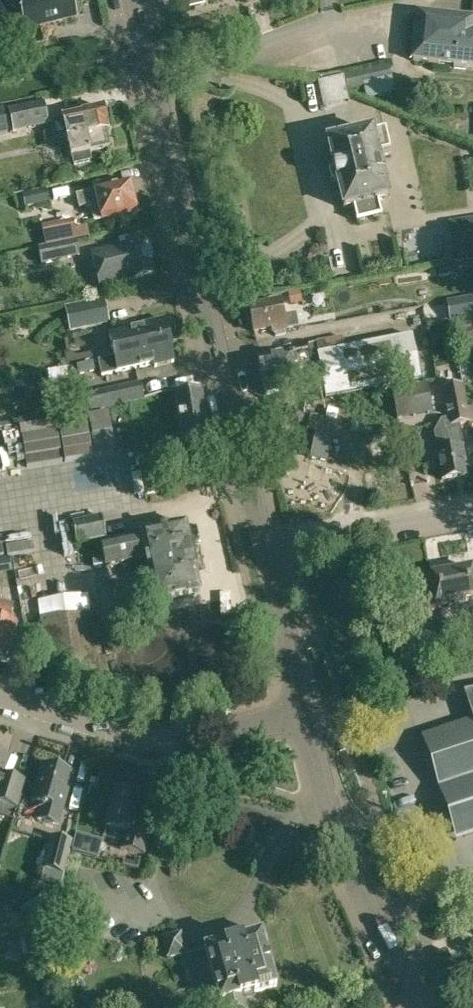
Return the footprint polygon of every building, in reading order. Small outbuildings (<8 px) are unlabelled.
[(26,30),(75,18),(71,0),(19,0),(26,30)] [(11,28),(5,5),(0,6),(0,31),(11,28)] [(417,13),(412,59),(472,66),(472,19),(417,13)] [(344,75),(347,88),(392,79),(388,64),(344,73),(344,75)] [(9,111),(13,133),(48,126),(43,105),(9,111)] [(71,159),(72,159),(74,167),(88,164),(86,156),(90,155),(89,154),(108,150),(105,135),(107,134),(105,127),(107,126),(103,109),(83,113),(83,115),(63,120),(71,159)] [(382,215),(378,200),(387,198),(378,157),(390,154),(388,149),(389,148),(384,129),(372,132),(371,131),(327,141),(343,208),(353,206),(356,221),(382,215)] [(299,144),(301,174),(313,173),(311,143),(299,144)] [(90,208),(94,223),(135,213),(129,187),(112,191),(111,188),(75,197),(79,211),(90,208)] [(22,194),(25,207),(49,202),(46,189),(22,194)] [(46,231),(42,232),(45,246),(61,243),(76,240),(87,237),(85,226),(74,228),(74,225),(60,228),(46,231)] [(456,260),(472,257),(472,232),(452,236),(456,260)] [(61,243),(45,246),(38,247),(42,263),(79,255),(76,240),(61,243)] [(133,282),(154,277),(146,240),(125,245),(125,247),(92,255),(99,288),(133,280),(133,282)] [(288,292),(290,305),(302,303),(300,290),(288,292)] [(102,298),(67,305),(72,330),(109,322),(106,312),(102,298)] [(285,327),(298,325),(296,312),(283,315),(280,300),(250,306),(254,331),(271,328),(272,332),(286,330),(285,327)] [(109,338),(115,359),(169,345),(163,321),(145,325),(145,329),(109,338)] [(472,337),(472,331),(472,328),(456,332),(458,341),(472,337)] [(293,353),(259,360),(265,393),(299,386),(315,383),(315,381),(322,379),(326,399),(421,380),(412,335),(345,348),(343,336),(316,342),(317,345),(307,346),(307,350),(293,353)] [(114,359),(99,362),(102,377),(118,373),(154,364),(155,367),(174,363),(169,345),(115,359),(114,359)] [(93,363),(77,365),(79,375),(95,372),(93,363)] [(139,382),(87,395),(91,413),(143,401),(139,382)] [(438,449),(444,478),(464,473),(461,460),(464,459),(461,444),(462,444),(457,422),(467,420),(465,409),(459,382),(443,385),(450,419),(444,420),(446,429),(438,431),(441,448),(438,449)] [(426,383),(390,391),(396,420),(432,412),(426,383)] [(139,415),(141,425),(202,415),(199,393),(161,399),(163,411),(139,415)] [(465,409),(467,420),(468,425),(472,424),(472,407),(465,409)] [(202,415),(141,425),(143,436),(161,433),(163,444),(183,440),(183,441),(206,437),(202,415)] [(43,438),(45,453),(110,445),(108,430),(43,438)] [(5,472),(22,468),(14,435),(0,438),(0,452),(5,472)] [(313,438),(310,455),(328,458),(331,441),(313,438)] [(90,479),(91,503),(147,500),(146,476),(90,479)] [(72,525),(77,546),(106,540),(101,519),(72,525)] [(145,559),(154,603),(199,595),(186,525),(140,535),(140,537),(101,545),(105,567),(145,559)] [(471,568),(471,567),(431,575),(437,602),(472,595),(472,568),(471,568)] [(219,596),(220,618),(231,617),(230,595),(219,596)] [(0,622),(0,658),(6,660),(16,625),(9,623),(13,606),(12,605),(5,603),(0,622)] [(43,622),(51,686),(99,679),(91,616),(43,622)] [(430,734),(461,829),(472,825),(472,690),(463,692),(472,720),(430,734)] [(4,803),(17,807),(25,782),(2,775),(8,756),(0,753),(0,802),(4,803)] [(39,820),(59,826),(74,774),(71,773),(70,770),(63,768),(61,771),(56,769),(55,766),(49,764),(46,766),(43,766),(33,801),(43,804),(39,820)] [(121,850),(145,856),(151,829),(139,826),(146,799),(115,791),(107,827),(126,831),(121,850)] [(4,803),(1,814),(14,818),(17,807),(4,803)] [(44,869),(64,874),(72,843),(52,838),(44,869)] [(138,869),(139,863),(128,860),(126,866),(138,869)] [(20,940),(37,936),(35,928),(18,929),(18,931),(20,940)] [(186,953),(181,935),(163,940),(168,958),(186,953)] [(276,989),(261,935),(205,951),(220,1004),(222,1003),(224,1007),(245,1007),(242,998),(276,989)] [(294,993),(293,1007),(307,1007),(308,995),(294,993)]
